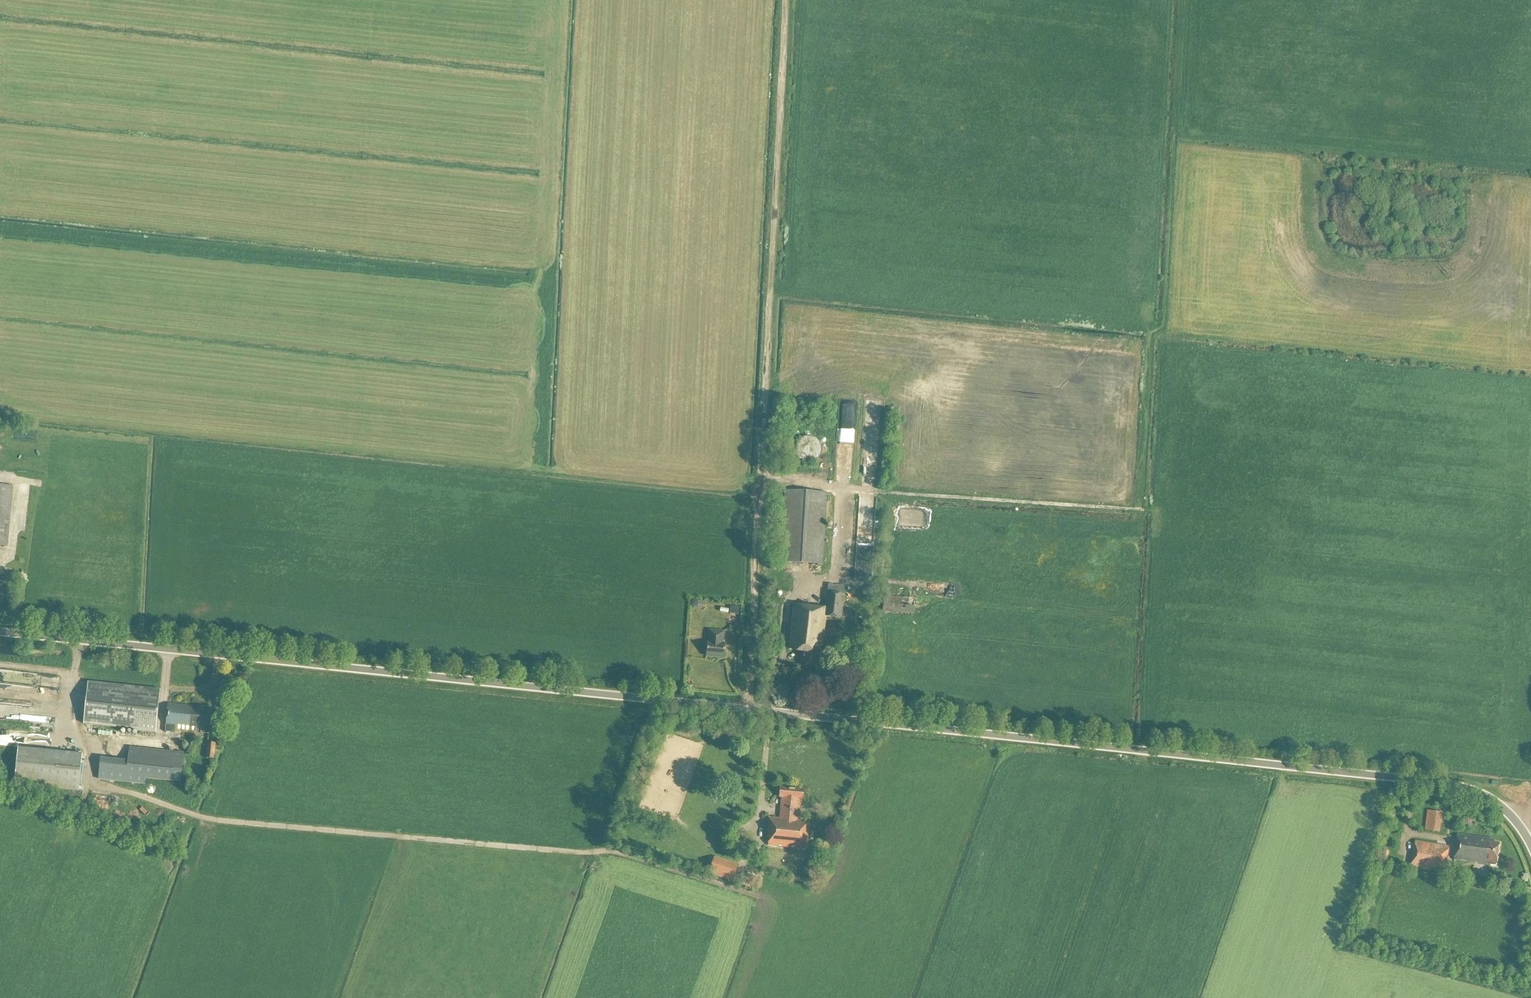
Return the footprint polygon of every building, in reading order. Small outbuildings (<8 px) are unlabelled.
[(810,436),(808,436),(806,436),(805,437),(803,437),(802,438),(801,438),(799,439),(799,440),(797,442),(797,443),(796,444),(795,446),(795,447),(795,448),(795,450),(795,452),(796,453),(796,455),(798,457),(799,459),(800,460),(802,461),(803,462),(806,462),(808,463),(809,463),(812,462),(814,462),(815,461),(817,460),(818,459),(819,457),(820,455),(821,454),(821,452),(822,450),(822,448),(821,446),(821,444),(820,442),(819,441),(817,439),(816,438),(815,438),(812,437),(810,436)] [(13,486),(0,485),(0,545),(7,546),(13,486)] [(780,563),(823,565),(827,493),(784,491),(780,563)] [(826,608),(826,609),(793,605),(788,649),(802,651),(801,656),(802,656),(801,665),(818,667),(819,657),(820,656),(825,617),(841,619),(844,595),(845,587),(828,585),(827,593),(826,593),(825,608),(826,608)] [(913,615),(915,599),(883,597),(882,612),(913,615)] [(710,631),(709,643),(708,643),(706,656),(723,658),(724,645),(722,644),(723,632),(710,631)] [(831,655),(833,642),(826,641),(825,646),(824,654),(831,655)] [(155,732),(159,689),(88,682),(84,724),(131,729),(131,730),(155,732)] [(169,704),(166,728),(165,732),(175,732),(176,729),(201,731),(201,734),(209,734),(210,711),(205,710),(205,708),(169,704)] [(206,759),(214,760),(216,743),(207,742),(206,759)] [(79,792),(83,754),(18,747),(15,786),(79,792)] [(145,785),(146,779),(181,783),(184,753),(130,747),(128,762),(101,759),(98,779),(145,785)] [(769,818),(766,837),(769,838),(768,846),(807,849),(810,822),(798,821),(800,800),(802,800),(803,790),(780,788),(779,797),(781,798),(779,819),(769,818)] [(1440,832),(1442,813),(1428,811),(1426,830),(1440,832)] [(1459,835),(1455,859),(1488,863),(1488,864),(1497,865),(1500,844),(1493,843),(1494,839),(1459,835)] [(1412,866),(1433,870),(1433,869),(1444,870),(1448,847),(1417,841),(1412,866)] [(709,874),(733,882),(739,865),(714,857),(709,874)]
